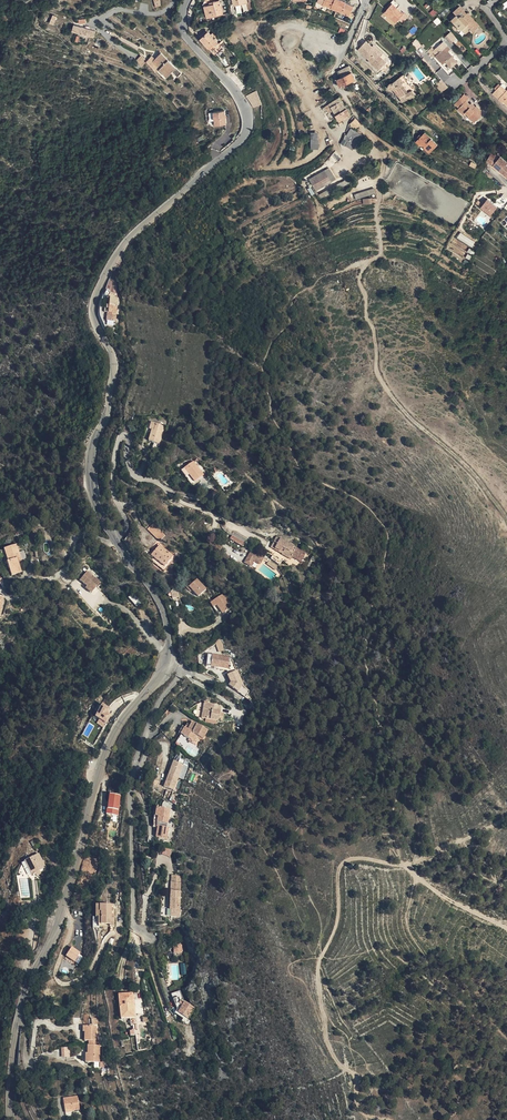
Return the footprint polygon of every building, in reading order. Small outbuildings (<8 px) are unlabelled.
[(219,0),(206,0),(203,5),(204,19),(221,17),(219,0)] [(348,17),(349,14),(352,7),(344,4),(345,2),(340,0),(320,0),(318,4),(348,17)] [(403,16),(391,5),(383,14),(395,24),(403,16)] [(464,16),(466,14),(459,7),(453,13),(455,16),(451,20),(461,31),(462,30),(465,34),(469,31),(474,26),(464,16)] [(467,13),(466,14),(464,16),(474,26),(469,31),(472,33),(479,27),(467,13)] [(89,35),(91,29),(75,24),(74,30),(89,35)] [(210,36),(207,33),(200,39),(216,55),(222,49),(216,42),(217,41),(212,33),(210,36)] [(377,53),(372,48),(366,42),(358,50),(368,61),(378,71),(386,63),(379,57),(376,54),(377,53)] [(448,52),(445,48),(443,49),(440,44),(433,51),(436,55),(435,56),(442,65),(452,57),(448,52)] [(373,46),(372,48),(377,53),(376,54),(379,57),(382,55),(373,46)] [(155,69),(163,76),(172,67),(156,53),(150,59),(147,56),(143,62),(153,71),(155,69)] [(349,67),(337,73),(340,79),(352,73),(349,67)] [(161,79),(163,76),(155,69),(153,71),(161,79)] [(352,73),(340,79),(337,80),(341,88),(355,80),(352,73)] [(437,86),(442,80),(437,74),(431,80),(437,86)] [(404,75),(401,78),(404,82),(403,84),(410,92),(416,90),(411,86),(404,75)] [(404,82),(401,78),(393,84),(390,86),(390,90),(395,91),(404,103),(419,95),(416,90),(410,92),(407,94),(402,87),(403,84),(404,82)] [(410,92),(403,84),(402,87),(407,94),(410,92)] [(504,102),(506,105),(506,91),(500,86),(496,90),(495,91),(499,94),(497,96),(504,102)] [(246,96),(252,108),(262,104),(256,91),(246,96)] [(503,104),(504,102),(497,96),(499,94),(495,91),(492,94),(503,104)] [(464,94),(460,99),(464,103),(466,101),(469,98),(464,94)] [(339,100),(337,95),(323,104),(318,107),(321,111),(323,110),(325,113),(330,110),(336,121),(341,118),(337,111),(343,107),(341,104),(337,106),(335,102),(339,100)] [(464,103),(460,99),(454,104),(459,109),(457,110),(463,115),(465,113),(469,116),(468,117),(474,123),(484,113),(476,106),(475,107),(473,108),(472,107),(473,105),(471,103),(469,105),(466,101),(464,103)] [(347,114),(343,107),(337,111),(341,118),(347,114)] [(225,110),(214,112),(216,126),(227,124),(225,110)] [(353,129),(359,123),(352,116),(347,122),(353,129)] [(351,148),(359,133),(348,127),(344,135),(348,137),(345,145),(351,148)] [(431,147),(436,142),(426,132),(422,136),(418,139),(415,142),(419,146),(420,145),(429,154),(433,149),(431,147)] [(364,135),(359,133),(351,148),(355,150),(364,135)] [(494,159),(490,156),(486,162),(490,164),(494,159)] [(505,165),(506,163),(500,158),(492,166),(506,179),(506,167),(505,165)] [(314,192),(335,179),(328,168),(307,181),(314,192)] [(319,202),(351,183),(348,178),(317,197),(319,202)] [(355,200),(375,194),(373,189),(354,195),(355,200)] [(496,208),(486,200),(480,209),(490,216),(496,208)] [(472,248),(475,242),(460,233),(457,238),(472,248)] [(106,290),(117,292),(119,281),(109,279),(106,290)] [(109,296),(109,303),(109,310),(109,319),(118,320),(119,296),(109,296)] [(159,442),(163,424),(151,421),(148,429),(151,430),(149,439),(159,442)] [(184,467),(195,481),(204,474),(193,461),(184,467)] [(196,483),(195,481),(184,467),(181,470),(192,484),(194,485),(196,483)] [(145,524),(152,532),(159,527),(152,519),(145,524)] [(159,527),(152,532),(157,537),(163,532),(159,527)] [(227,538),(240,544),(244,537),(231,530),(227,538)] [(276,540),(272,546),(278,549),(279,547),(282,549),(281,551),(290,555),(290,552),(300,557),(305,546),(275,532),(272,537),(276,540)] [(12,551),(7,539),(0,542),(0,564),(3,571),(13,567),(9,557),(8,553),(12,551)] [(149,552),(163,565),(174,552),(159,540),(149,552)] [(254,559),(257,552),(249,548),(243,561),(249,564),(253,558),(254,559)] [(160,569),(163,565),(149,552),(146,550),(143,554),(160,569)] [(272,550),(269,555),(278,561),(282,556),(272,550)] [(262,554),(257,552),(254,559),(259,561),(262,554)] [(268,557),(266,560),(275,566),(277,563),(275,561),(268,557)] [(253,558),(249,564),(254,567),(259,561),(254,559),(253,558)] [(78,578),(84,572),(80,569),(75,576),(78,578)] [(86,585),(92,590),(100,581),(86,569),(84,572),(78,578),(86,585)] [(190,591),(192,589),(189,585),(195,581),(192,578),(185,585),(190,591)] [(189,585),(192,589),(198,596),(206,589),(196,579),(195,581),(189,585)] [(217,604),(222,612),(230,604),(223,593),(213,600),(216,605),(217,604)] [(129,597),(137,606),(141,602),(133,594),(129,597)] [(230,604),(222,612),(232,607),(230,604)] [(230,656),(212,654),(211,666),(219,667),(229,667),(230,656)] [(237,669),(228,673),(239,697),(248,693),(237,669)] [(104,727),(114,710),(102,703),(94,715),(99,718),(96,723),(104,727)] [(217,709),(218,704),(204,703),(202,717),(219,719),(221,710),(217,709)] [(188,728),(184,734),(191,738),(190,740),(195,742),(198,735),(204,738),(209,730),(194,721),(192,724),(189,729),(188,728)] [(179,732),(184,734),(188,728),(186,727),(183,725),(179,732)] [(173,790),(183,764),(174,760),(163,786),(173,790)] [(118,815),(122,794),(110,792),(106,813),(118,815)] [(169,823),(171,809),(157,806),(154,821),(157,822),(157,825),(159,825),(157,837),(168,840),(170,823),(169,823)] [(162,854),(170,856),(171,850),(164,848),(162,854)] [(35,874),(41,871),(45,869),(39,853),(24,860),(31,876),(32,875),(33,876),(36,875),(35,874)] [(180,903),(181,875),(172,875),(171,903),(180,903)] [(93,927),(109,928),(110,925),(115,925),(116,915),(110,916),(110,902),(97,903),(97,916),(94,916),(93,927)] [(174,953),(182,953),(182,944),(173,944),(174,953)] [(71,946),(65,956),(75,961),(80,951),(71,946)] [(136,1021),(134,992),(119,993),(120,1012),(129,1012),(130,1022),(136,1021)] [(184,1000),(181,992),(176,992),(170,995),(179,1012),(179,1013),(189,1019),(194,1007),(188,1004),(189,1003),(184,1000)] [(88,1045),(99,1045),(99,1040),(96,1040),(97,1032),(97,1025),(82,1025),(82,1030),(83,1030),(86,1031),(85,1038),(85,1040),(89,1040),(88,1045)] [(88,1053),(86,1053),(85,1062),(101,1062),(101,1045),(99,1045),(88,1045),(88,1048),(88,1053)] [(70,1057),(69,1046),(61,1047),(61,1057),(70,1057)] [(79,1108),(77,1096),(64,1098),(65,1112),(74,1111),(74,1109),(79,1108)]
